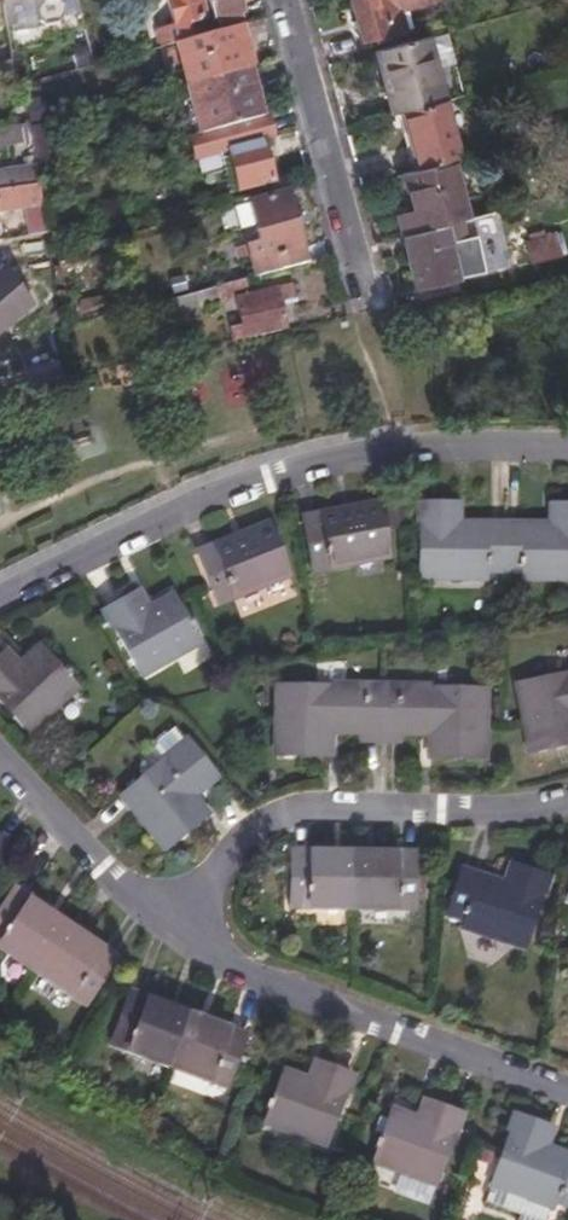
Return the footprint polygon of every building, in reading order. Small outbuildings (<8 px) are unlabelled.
[(4,23),(37,20),(44,25),(56,24),(61,17),(83,16),(78,0),(1,0),(4,23)] [(175,26),(160,30),(164,46),(178,43),(213,32),(204,0),(168,0),(175,26)] [(216,25),(244,18),(242,12),(244,12),(241,0),(209,0),(216,25)] [(365,40),(376,37),(407,29),(401,4),(411,1),(414,0),(356,0),(354,1),(365,40)] [(401,4),(407,29),(417,26),(411,1),(401,4)] [(178,43),(189,84),(254,66),(243,25),(213,32),(178,43)] [(10,59),(9,53),(5,28),(0,28),(0,61),(10,59)] [(380,50),(397,113),(406,111),(447,100),(449,100),(432,36),(380,50)] [(21,53),(9,53),(10,59),(12,79),(13,83),(23,68),(21,53)] [(12,79),(10,59),(0,61),(0,81),(12,79)] [(189,84),(202,132),(267,116),(254,66),(189,84)] [(406,111),(421,170),(454,161),(462,158),(447,100),(406,111)] [(230,152),(240,193),(275,184),(265,144),(230,152)] [(403,175),(414,214),(399,217),(403,237),(461,222),(470,220),(454,161),(421,170),(403,175)] [(21,211),(25,234),(45,232),(38,185),(0,191),(0,214),(21,211)] [(254,203),(272,272),(310,262),(304,242),(308,239),(306,228),(301,228),(291,194),(254,203)] [(403,237),(419,291),(459,280),(456,268),(451,247),(467,242),(461,222),(403,237)] [(451,247),(456,268),(473,263),(467,242),(451,247)] [(215,269),(219,286),(227,283),(248,278),(244,262),(215,269)] [(0,272),(0,334),(35,305),(4,269),(0,272)] [(227,283),(230,291),(250,286),(248,278),(227,283)] [(219,286),(223,301),(232,299),(230,291),(227,283),(219,286)] [(219,286),(171,298),(177,323),(201,317),(199,308),(223,301),(219,286)] [(240,298),(247,327),(235,329),(237,340),(292,329),(286,303),(298,300),(295,286),(240,298)] [(240,374),(252,372),(251,362),(222,365),(226,395),(242,394),(240,374)] [(408,574),(475,575),(476,569),(508,569),(509,575),(567,576),(567,503),(541,502),(541,529),(528,529),(527,523),(456,522),(455,529),(444,529),(444,502),(408,501),(408,574)] [(299,518),(308,567),(385,552),(375,503),(299,518)] [(263,519),(194,553),(216,597),(285,563),(263,519)] [(100,609),(136,673),(196,641),(169,595),(151,605),(154,611),(146,615),(133,592),(100,609)] [(26,732),(76,687),(39,649),(25,662),(29,668),(22,673),(3,654),(0,656),(0,703),(26,732)] [(520,747),(567,735),(567,727),(563,703),(567,702),(567,665),(503,681),(520,747)] [(265,687),(266,758),(317,757),(318,724),(347,724),(349,740),(388,739),(388,722),(419,723),(419,756),(472,756),(470,685),(265,687)] [(161,761),(182,743),(171,729),(152,745),(151,749),(161,761)] [(120,795),(164,847),(205,815),(184,790),(209,769),(184,741),(182,743),(161,761),(120,795)] [(290,851),(290,902),(414,902),(414,852),(290,851)] [(453,913),(452,919),(518,938),(538,867),(503,857),(496,883),(484,880),(486,874),(451,864),(438,907),(453,913)] [(559,890),(567,892),(567,860),(559,890)] [(87,1004),(114,961),(10,892),(0,907),(0,945),(87,1004)] [(128,993),(111,1041),(229,1083),(246,1034),(128,993)] [(286,1069),(269,1118),(331,1141),(354,1071),(320,1058),(310,1084),(300,1081),(302,1075),(286,1069)] [(385,1103),(370,1153),(433,1173),(454,1103),(420,1093),(411,1119),(400,1116),(402,1108),(385,1103)] [(478,1192),(509,1204),(506,1212),(528,1219),(531,1219),(542,1194),(547,1196),(551,1190),(567,1197),(567,1148),(546,1140),(543,1147),(536,1144),(544,1117),(509,1104),(478,1192)]
